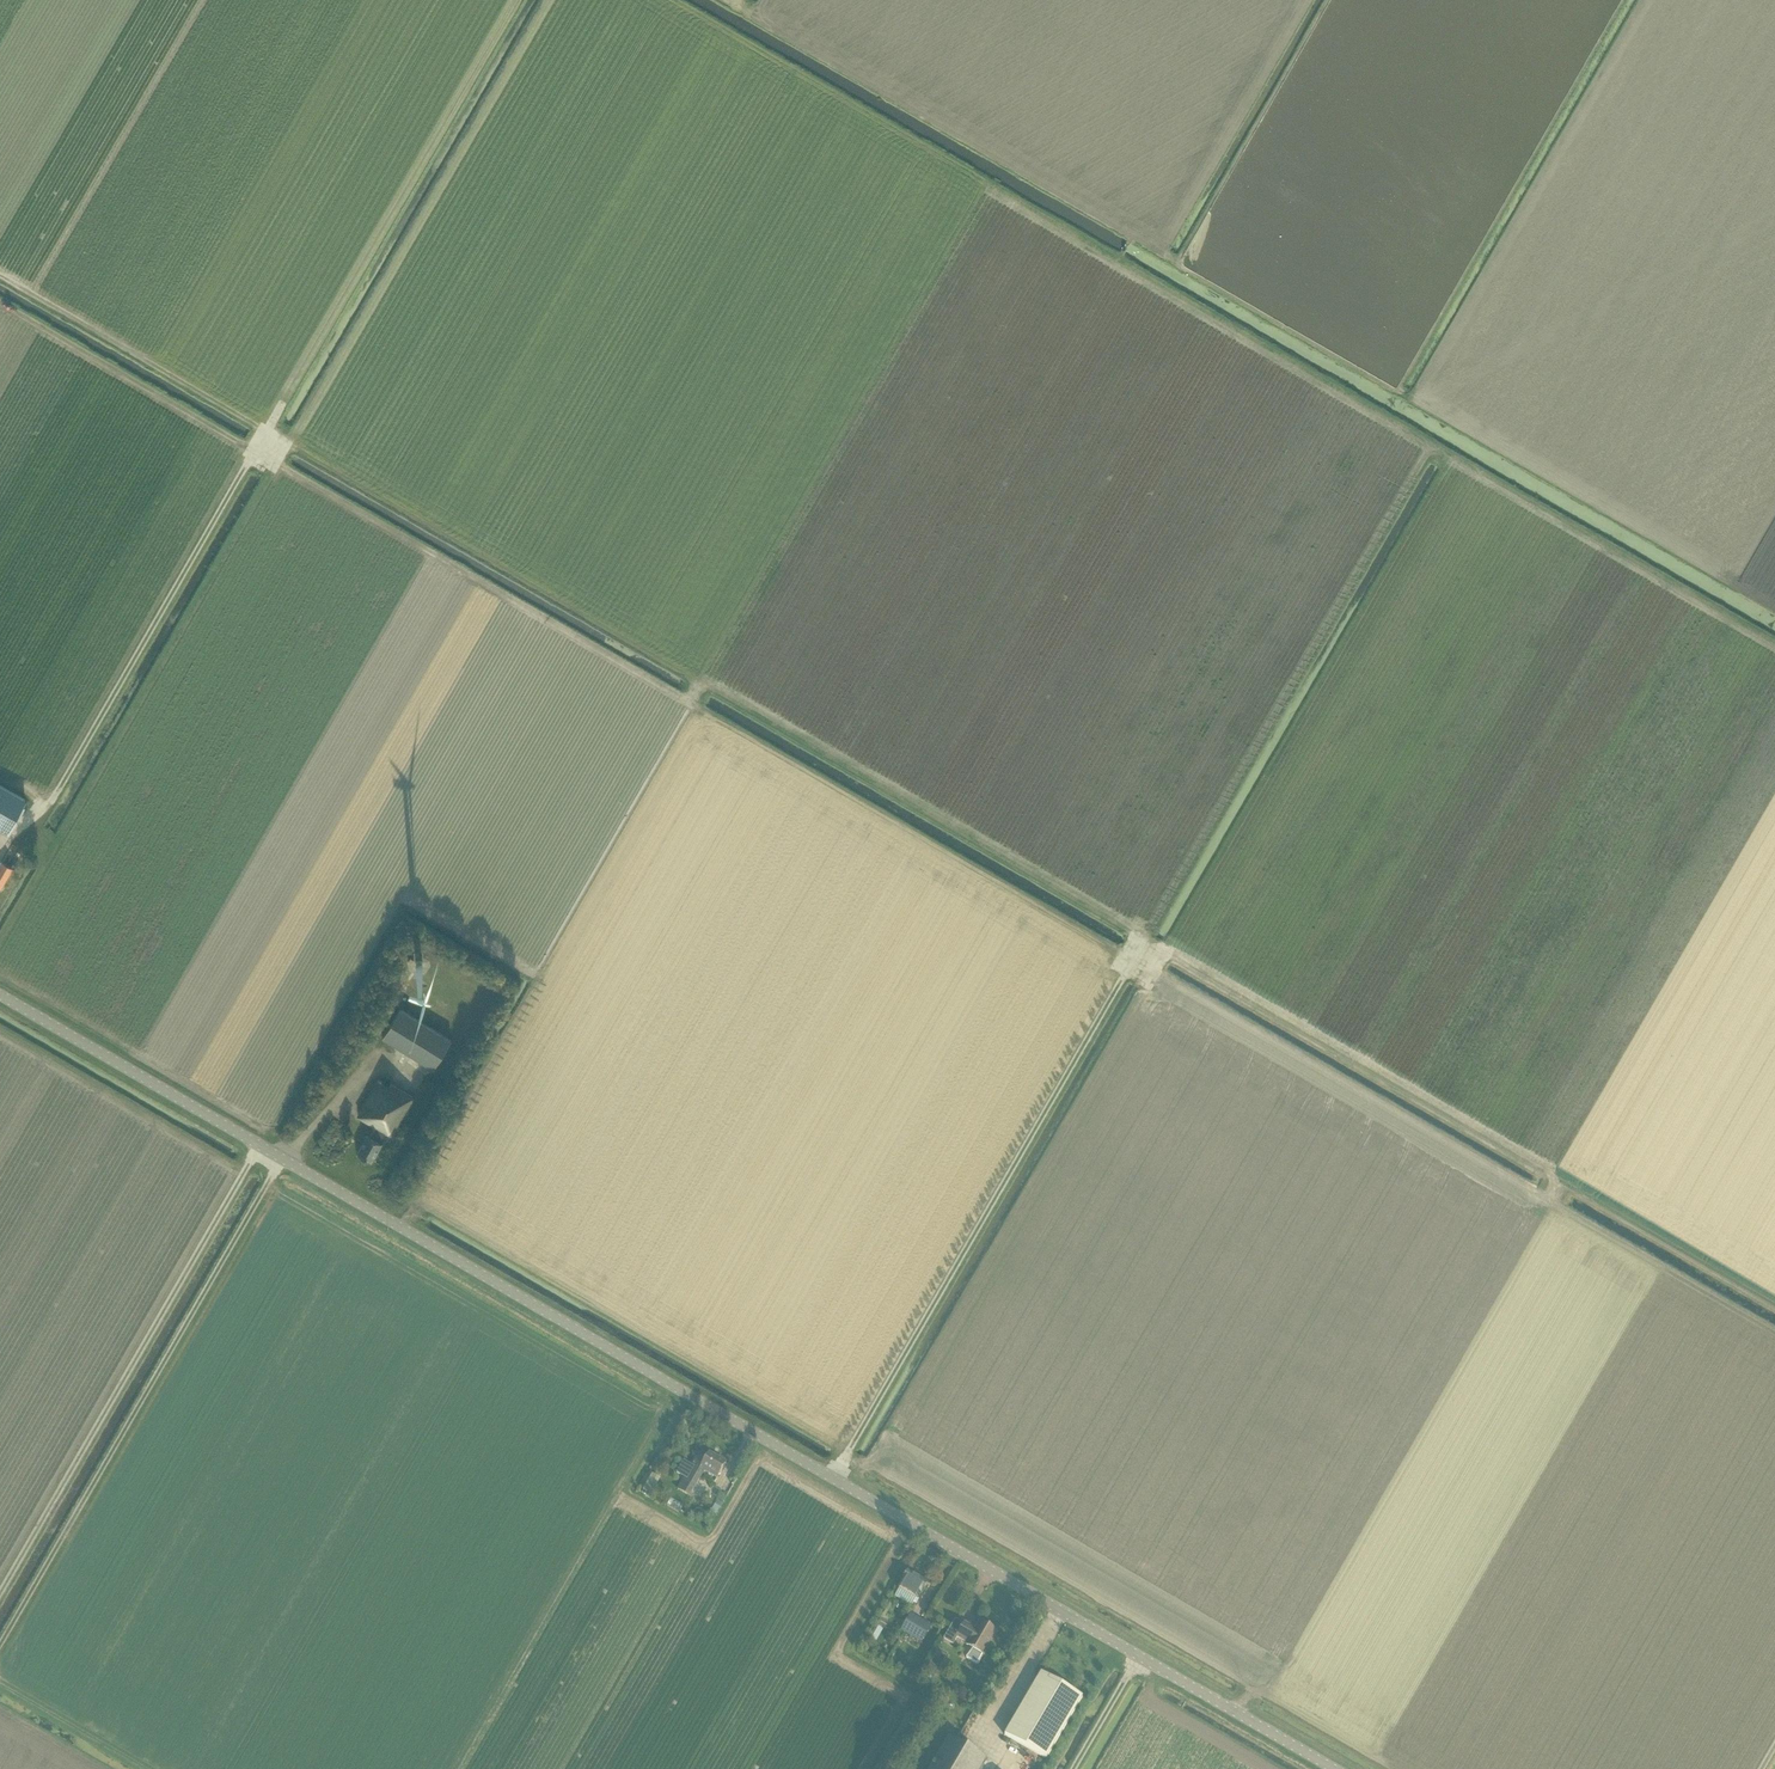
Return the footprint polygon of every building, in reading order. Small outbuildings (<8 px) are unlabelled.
[(0,783),(0,827),(9,832),(27,798),(0,783)] [(27,865),(36,846),(23,840),(13,858),(27,865)] [(1,888),(14,867),(3,861),(0,865),(0,887),(1,888)] [(434,1068),(452,1039),(400,1007),(383,1036),(434,1068)] [(392,1134),(414,1095),(392,1083),(390,1084),(379,1079),(358,1115),(375,1125),(371,1134),(368,1133),(357,1151),(372,1160),(382,1141),(381,1141),(386,1131),(392,1134)] [(685,1477),(678,1489),(694,1498),(695,1496),(692,1494),(704,1473),(705,1474),(706,1472),(716,1478),(716,1477),(718,1478),(720,1475),(721,1475),(723,1471),(722,1469),(726,1462),(710,1453),(706,1458),(700,1453),(692,1466),(683,1461),(676,1472),(685,1477)] [(652,1494),(661,1478),(652,1474),(643,1490),(652,1494)] [(711,1511),(717,1514),(720,1508),(715,1505),(711,1511)] [(919,1599),(929,1582),(908,1569),(898,1588),(919,1599)] [(882,1618),(877,1625),(885,1630),(889,1623),(887,1622),(889,1619),(896,1606),(890,1603),(881,1618),(882,1618)] [(922,1643),(932,1627),(911,1614),(901,1631),(922,1643)] [(965,1623),(964,1624),(955,1619),(944,1639),(953,1645),(957,1638),(966,1643),(966,1645),(971,1648),(966,1658),(978,1665),(984,1656),(986,1653),(985,1653),(997,1632),(980,1622),(976,1629),(965,1623)] [(930,1664),(927,1670),(936,1675),(937,1671),(937,1668),(930,1664)] [(1047,1759),(1083,1698),(1041,1673),(1005,1734),(1047,1759)] [(929,1768),(981,1768),(987,1759),(948,1736),(929,1768)] [(1038,1754),(1035,1759),(1044,1764),(1047,1760),(1038,1754)]
